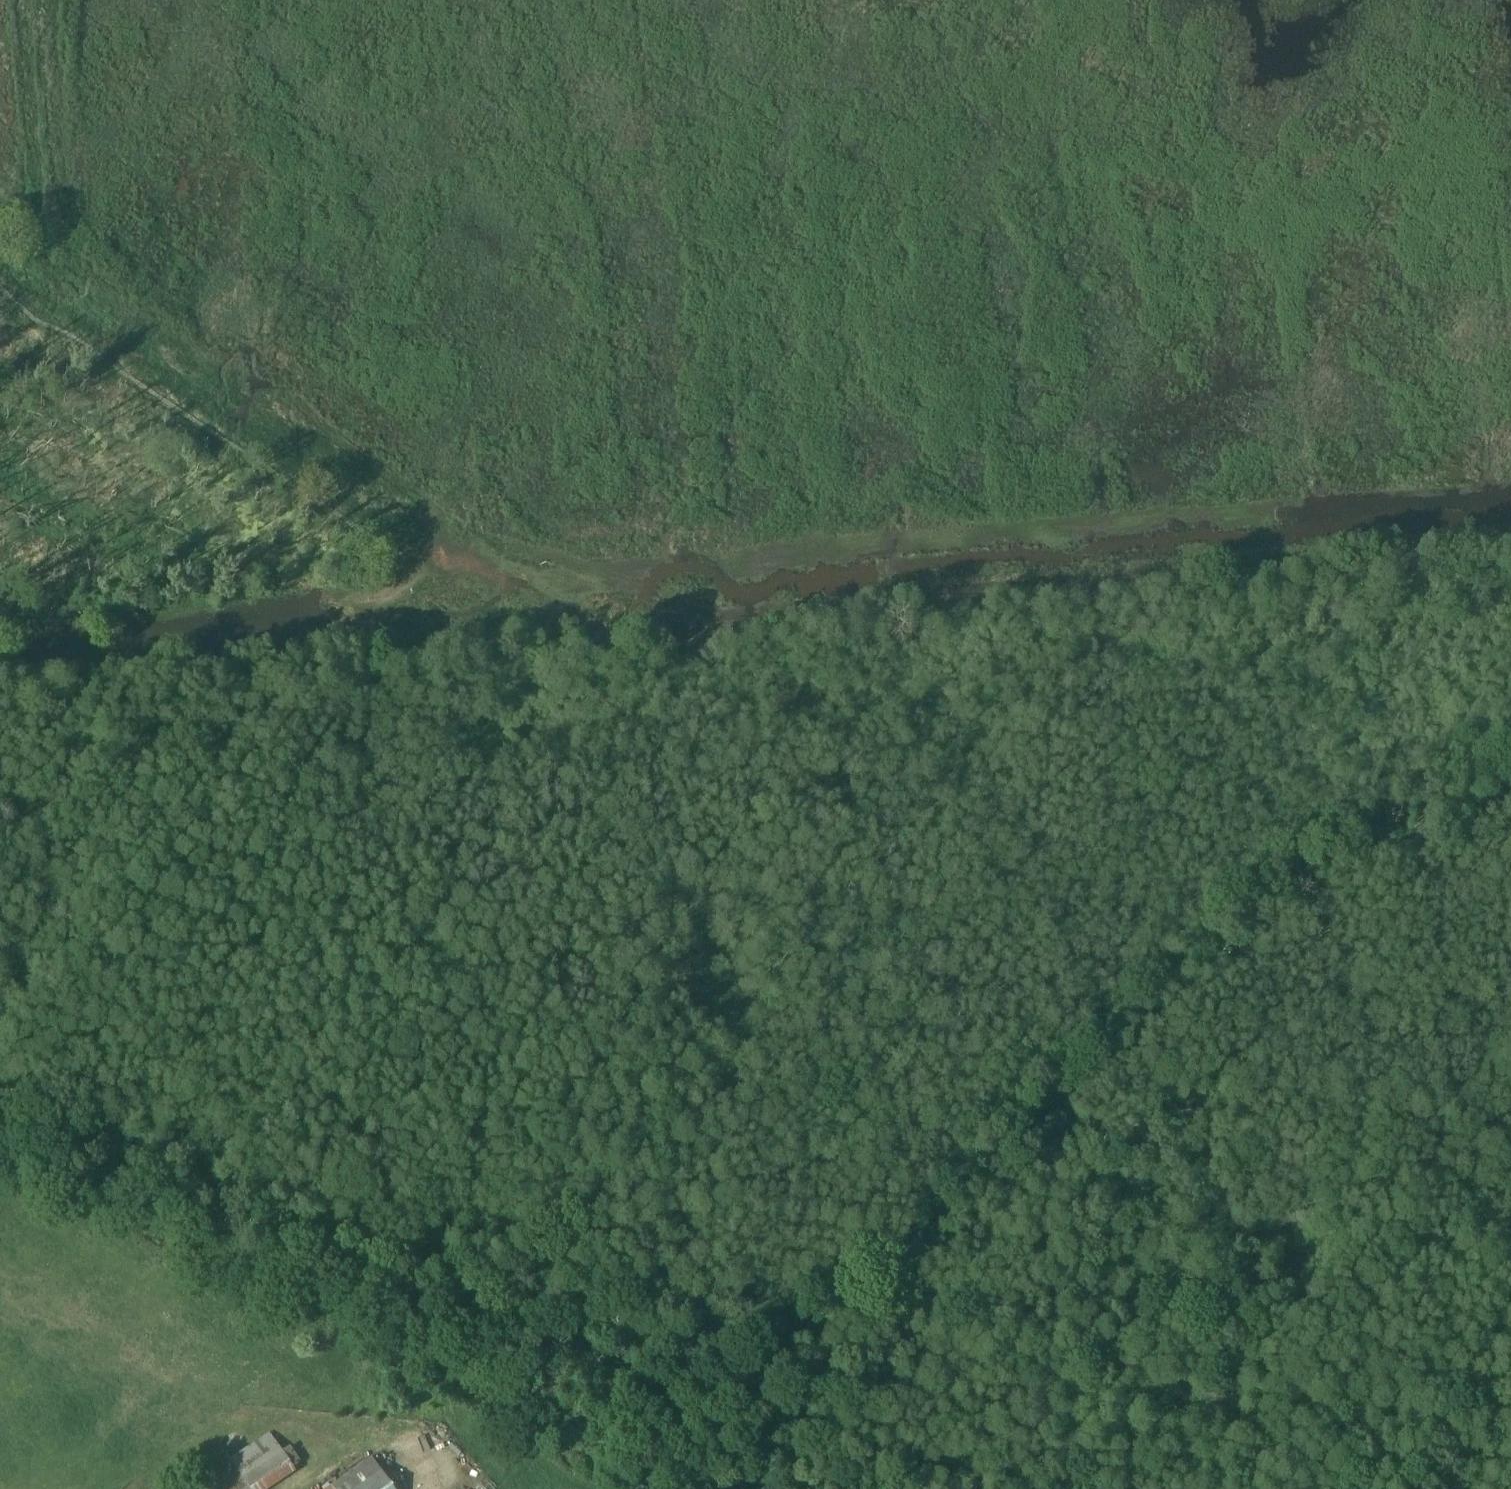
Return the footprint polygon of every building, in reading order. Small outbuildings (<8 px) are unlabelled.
[(293,1473),(268,1434),(228,1460),(232,1467),(211,1481),(215,1486),(211,1488),(269,1488),(293,1473)] [(371,1458),(326,1488),(393,1488),(371,1458)]
